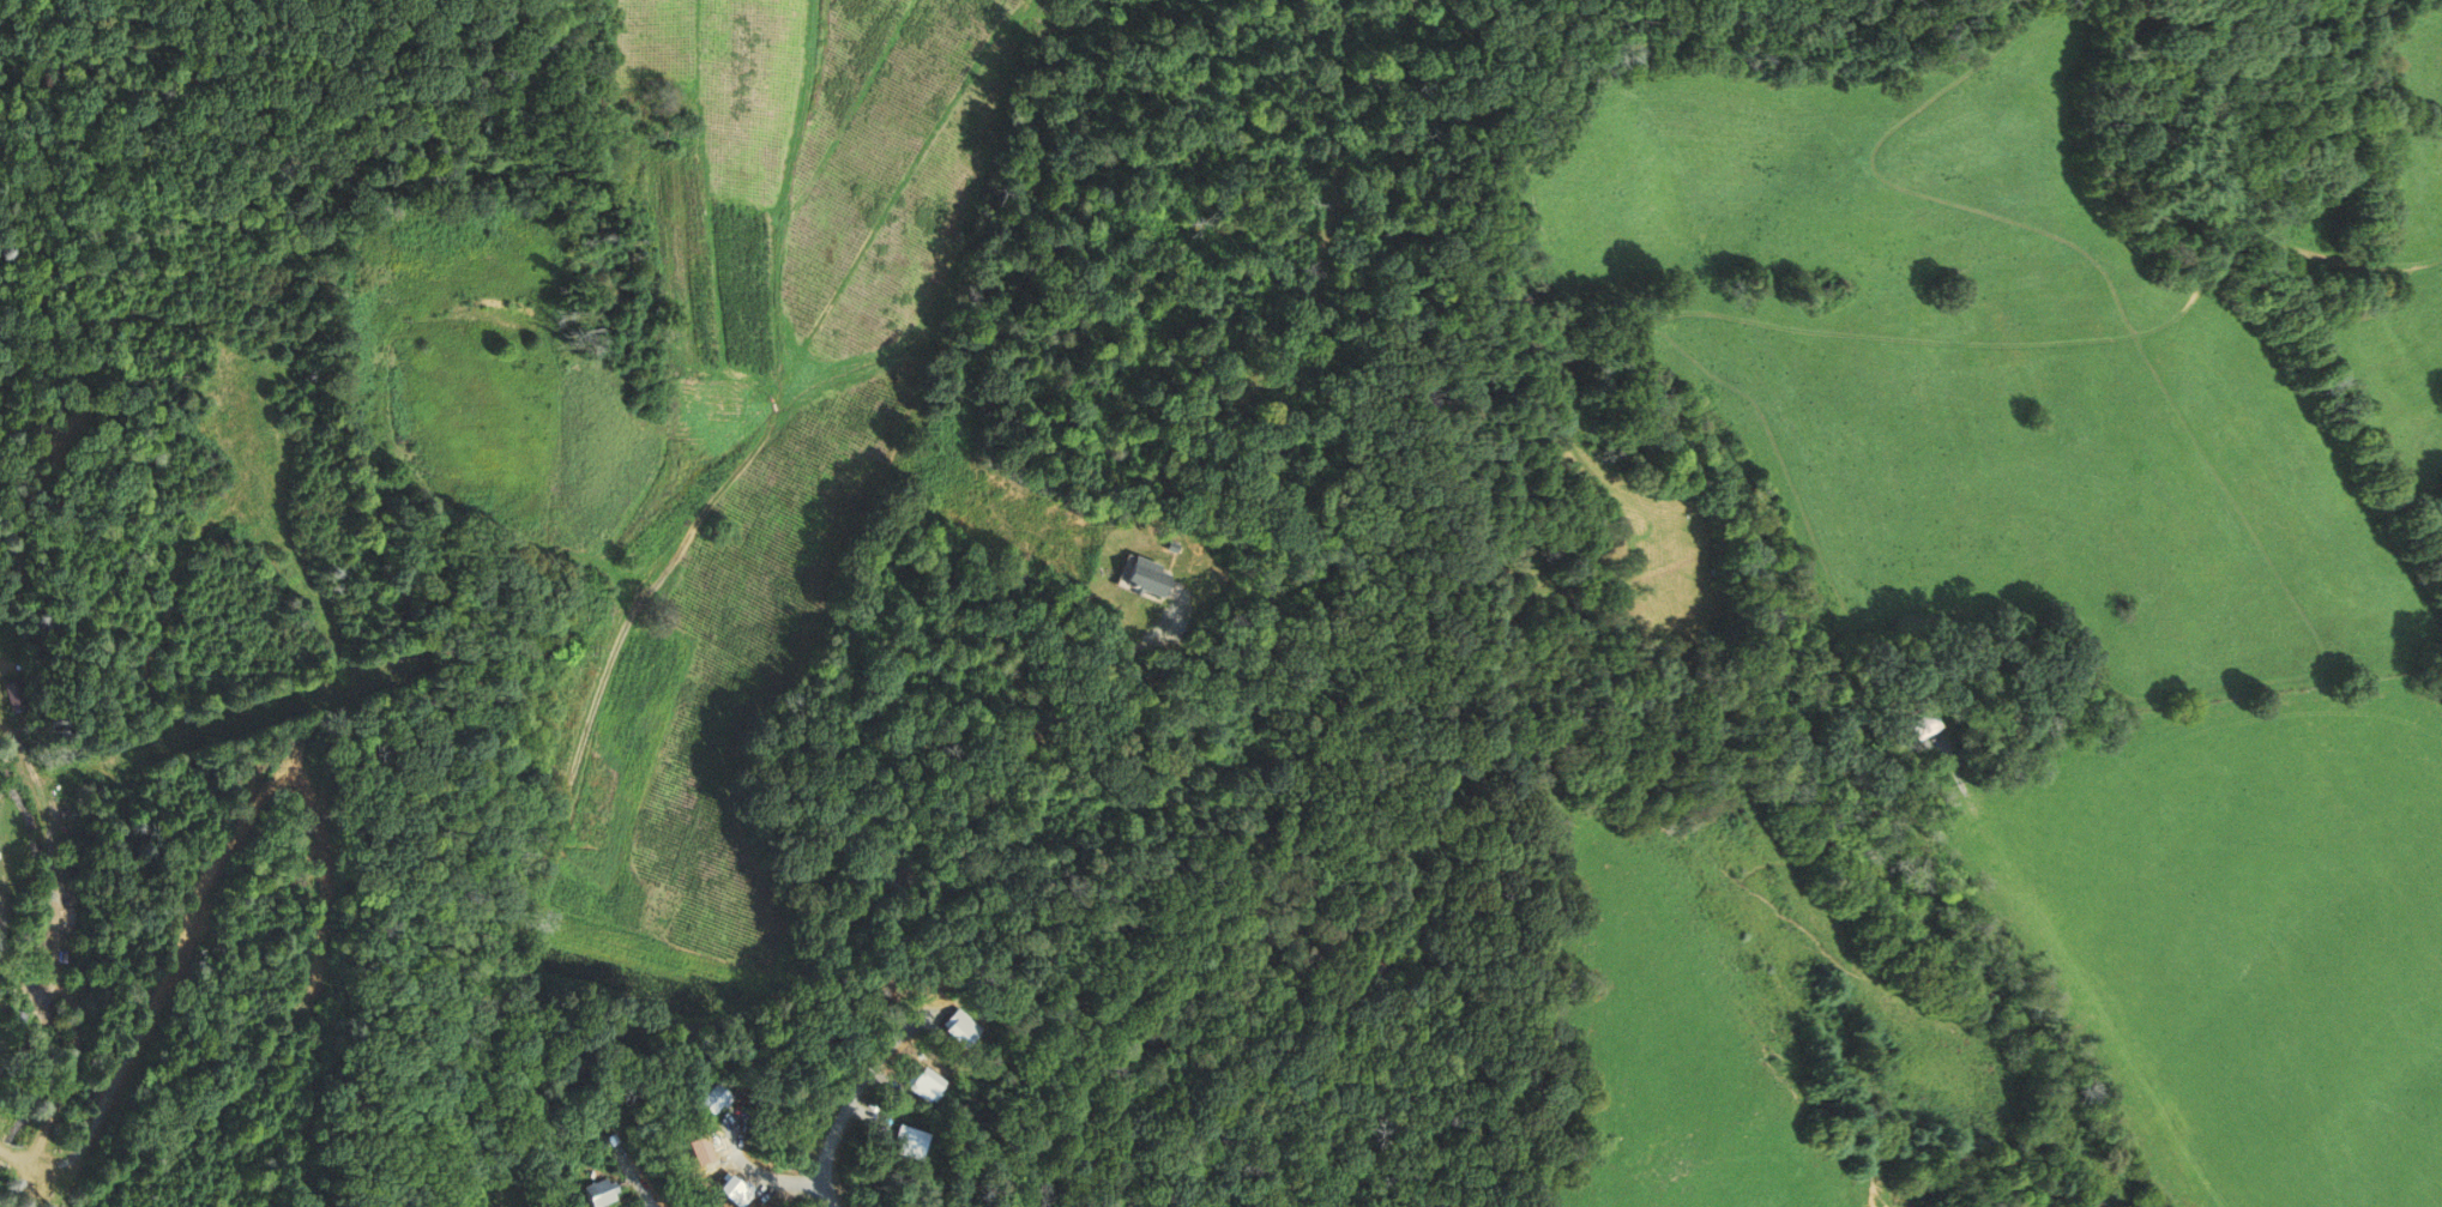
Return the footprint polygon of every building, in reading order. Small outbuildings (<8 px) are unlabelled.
[(24,712),(14,681),(0,685),(0,689),(9,716),(24,712)]
